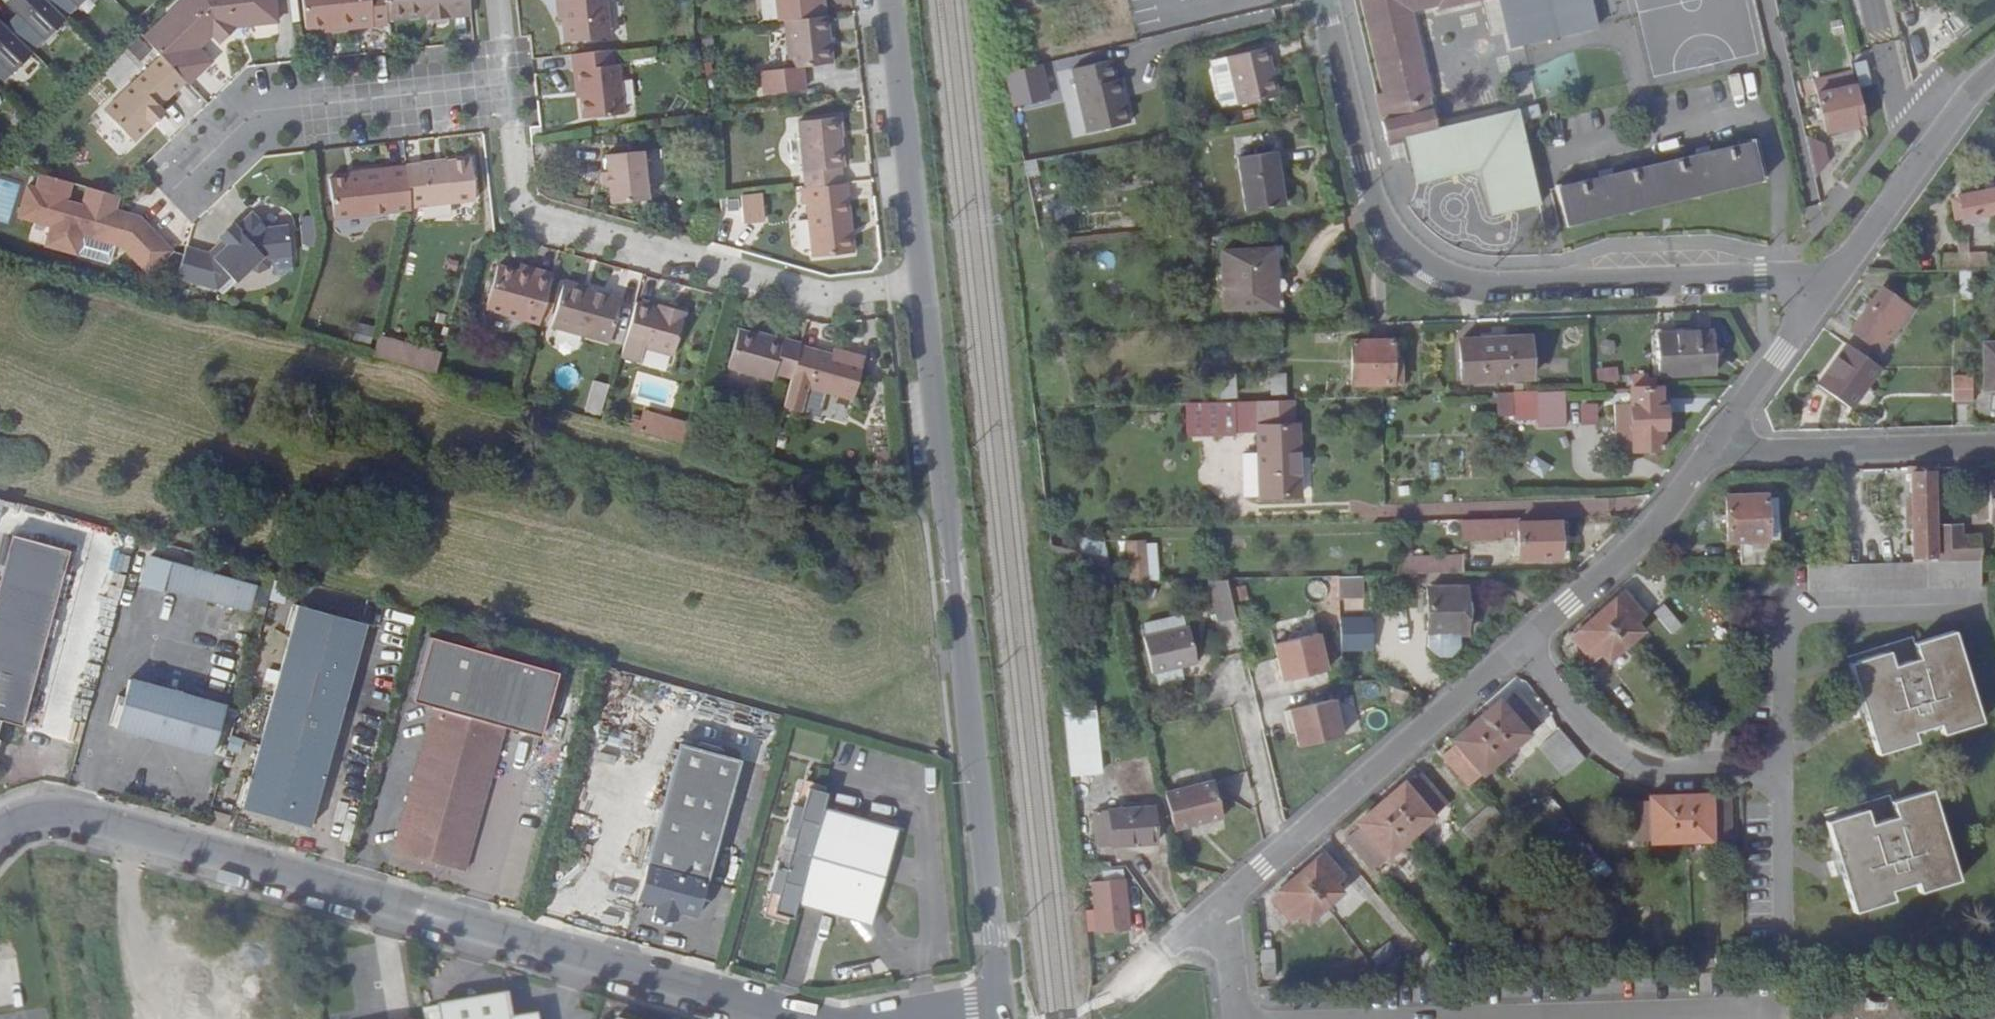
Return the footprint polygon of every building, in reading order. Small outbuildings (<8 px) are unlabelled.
[(80,0),(20,0),(23,3),(11,15),(1,5),(0,6),(0,83),(80,0)] [(153,23),(164,36),(193,12),(184,0),(182,0),(153,23)] [(164,36),(172,46),(194,73),(214,57),(200,40),(213,29),(226,18),(233,26),(288,21),(285,0),(184,0),(193,12),(164,36)] [(398,20),(395,0),(314,0),(317,30),(347,26),(347,31),(398,25),(398,20)] [(398,20),(437,17),(436,20),(461,18),(460,9),(480,6),(480,0),(395,0),(398,20)] [(575,15),(577,38),(616,34),(612,0),(573,0),(575,15)] [(775,20),(791,18),(789,0),(773,0),(775,20)] [(791,18),(796,18),(840,12),(839,0),(789,0),(791,18)] [(1547,116),(1544,102),(1447,126),(1440,96),(1442,95),(1422,12),(1448,5),(1448,8),(1484,0),(1370,0),(1390,91),(1379,94),(1392,140),(1414,134),(1424,177),(1491,161),(1504,212),(1547,200),(1527,121),(1547,116)] [(1520,45),(1529,43),(1605,25),(1600,0),(1511,0),(1520,45)] [(815,68),(846,64),(840,12),(796,18),(801,69),(776,72),(778,91),(790,90),(818,86),(815,68)] [(213,29),(219,37),(233,26),(226,18),(213,29)] [(631,61),(629,45),(585,50),(587,66),(592,66),(598,116),(641,110),(636,60),(631,61)] [(1845,46),(1847,55),(1853,54),(1851,45),(1845,46)] [(165,97),(194,73),(172,46),(109,98),(136,131),(170,104),(165,97)] [(1246,102),(1286,95),(1276,46),(1237,53),(1246,102)] [(1833,49),(1834,57),(1847,55),(1845,46),(1833,49)] [(1246,102),(1237,53),(1221,56),(1230,105),(1246,102)] [(1064,116),(1076,113),(1081,136),(1087,135),(1070,58),(1052,62),(1064,116)] [(1119,61),(1080,71),(1097,134),(1138,123),(1127,80),(1124,80),(1119,61)] [(1044,63),(1005,74),(1016,109),(1055,98),(1044,63)] [(1825,107),(1829,130),(1868,121),(1860,86),(1822,95),(1824,100),(1819,100),(1820,108),(1825,107)] [(852,116),(812,122),(819,185),(853,182),(851,169),(857,168),(852,116)] [(1810,139),(1819,179),(1831,166),(1827,146),(1810,139)] [(1569,223),(1765,181),(1757,143),(1563,187),(1569,223)] [(658,199),(653,150),(617,154),(622,202),(658,199)] [(1249,211),(1287,204),(1274,150),(1238,157),(1249,211)] [(419,210),(483,202),(478,157),(414,164),(419,210)] [(86,227),(124,237),(149,270),(168,254),(135,213),(119,213),(114,207),(123,199),(117,190),(118,190),(122,182),(118,178),(91,171),(87,191),(71,187),(76,167),(45,159),(41,174),(33,171),(24,210),(55,218),(50,237),(81,246),(86,227)] [(345,219),(419,210),(414,164),(369,169),(369,174),(340,178),(345,219)] [(826,258),(866,254),(858,181),(853,182),(819,185),(813,186),(816,203),(822,202),(826,258)] [(1964,199),(1969,221),(1994,215),(1994,191),(1964,199)] [(722,227),(767,225),(766,195),(721,196),(722,227)] [(135,213),(123,199),(114,207),(119,213),(135,213)] [(1957,224),(1969,221),(1964,199),(1952,200),(1957,224)] [(185,240),(177,271),(217,282),(231,271),(236,277),(252,264),(257,271),(267,265),(272,258),(292,255),(288,226),(267,228),(254,212),(210,247),(185,240)] [(1985,273),(1994,272),(1994,250),(1994,241),(1973,242),(1979,273),(1985,273)] [(1951,257),(1952,274),(1973,273),(1979,273),(1973,242),(1969,242),(1970,256),(1951,257)] [(1274,307),(1273,268),(1281,267),(1280,252),(1228,254),(1231,308),(1274,307)] [(495,313),(547,327),(561,274),(545,269),(544,275),(509,264),(495,313)] [(1274,307),(1283,307),(1281,267),(1273,268),(1274,307)] [(1985,273),(1979,273),(1973,273),(1973,303),(1985,301),(1985,273)] [(618,347),(632,298),(573,282),(560,331),(618,347)] [(1910,327),(1909,326),(1918,313),(1887,289),(1856,333),(1887,356),(1910,327)] [(682,308),(680,318),(645,306),(635,344),(631,358),(647,363),(652,349),(683,358),(696,312),(682,308)] [(787,376),(804,380),(814,346),(815,342),(799,337),(796,342),(755,331),(741,371),(785,382),(787,376)] [(1669,375),(1722,373),(1721,332),(1667,333),(1669,375)] [(1471,379),(1541,377),(1539,335),(1469,338),(1471,379)] [(399,359),(405,340),(388,336),(383,355),(399,359)] [(1410,365),(1402,364),(1401,337),(1361,338),(1362,383),(1410,382),(1410,365)] [(444,373),(450,354),(405,340),(399,359),(444,373)] [(862,352),(859,359),(814,346),(804,380),(795,409),(814,414),(821,390),(868,404),(882,357),(862,352)] [(1821,388),(1853,412),(1884,372),(1852,347),(1821,388)] [(1994,392),(1994,348),(1985,348),(1986,393),(1994,392)] [(1234,396),(1246,396),(1245,376),(1234,376),(1234,396)] [(1286,396),(1300,396),(1299,376),(1285,376),(1286,396)] [(1667,376),(1640,377),(1641,390),(1668,389),(1667,376)] [(582,407),(613,415),(621,386),(589,378),(582,407)] [(1956,404),(1976,404),(1975,379),(1955,379),(1956,404)] [(1672,409),(1668,409),(1668,389),(1641,390),(1638,390),(1638,406),(1623,406),(1623,441),(1639,442),(1639,450),(1668,449),(1668,429),(1672,428),(1672,409)] [(1572,408),(1571,392),(1521,394),(1522,419),(1546,418),(1546,409),(1572,408)] [(1310,426),(1305,426),(1304,401),(1201,405),(1202,436),(1246,435),(1246,431),(1270,431),(1270,451),(1272,496),(1313,495),(1310,426)] [(650,430),(672,437),(677,417),(656,412),(650,430)] [(696,443),(701,424),(677,417),(672,437),(696,443)] [(1270,451),(1251,451),(1253,497),(1272,496),(1270,451)] [(1535,458),(1530,471),(1548,477),(1552,464),(1535,458)] [(1921,521),(1923,559),(1940,559),(1937,471),(1921,472),(1922,499),(1927,499),(1928,521),(1921,521)] [(1992,487),(1982,488),(1982,520),(1992,520),(1992,487)] [(1772,569),(1771,544),(1770,501),(1770,498),(1732,500),(1733,542),(1733,570),(1736,571),(1772,569)] [(1780,501),(1770,501),(1771,544),(1780,544),(1780,501)] [(1510,521),(1484,522),(1484,540),(1509,540),(1510,521)] [(1524,526),(1523,521),(1510,521),(1509,540),(1524,540),(1524,526)] [(1484,540),(1484,522),(1469,522),(1469,540),(1484,540)] [(1566,525),(1524,526),(1524,540),(1524,561),(1567,561),(1566,525)] [(1943,526),(1943,564),(1987,563),(1988,539),(1970,538),(1970,525),(1943,526)] [(24,541),(0,627),(0,767),(1,764),(6,765),(12,746),(6,745),(12,725),(34,732),(84,558),(24,541)] [(1134,542),(1136,582),(1155,582),(1153,542),(1134,542)] [(1406,559),(1406,576),(1468,574),(1468,557),(1406,559)] [(257,618),(265,590),(156,560),(147,592),(169,598),(171,592),(257,618)] [(1819,595),(1991,592),(1990,563),(1987,563),(1943,564),(1940,564),(1818,567),(1819,595)] [(1370,577),(1345,577),(1346,596),(1371,596),(1370,577)] [(1225,624),(1242,619),(1233,582),(1214,582),(1225,624)] [(1458,634),(1472,634),(1472,590),(1435,590),(1434,647),(1458,647),(1458,634)] [(1650,634),(1642,626),(1650,619),(1630,595),(1601,620),(1580,640),(1598,663),(1606,656),(1612,664),(1650,634)] [(1659,616),(1676,638),(1687,630),(1669,607),(1659,616)] [(317,835),(374,631),(306,611),(249,815),(317,835)] [(1352,646),(1382,646),(1381,618),(1352,618),(1352,646)] [(1335,668),(1323,621),(1278,633),(1281,646),(1276,648),(1284,681),(1335,668)] [(1203,662),(1195,626),(1150,637),(1158,672),(1203,662)] [(1949,738),(1988,727),(1961,635),(1921,647),(1925,662),(1901,669),(1897,654),(1856,666),(1883,757),(1924,745),(1921,735),(1946,729),(1949,738)] [(475,881),(513,735),(546,744),(563,679),(434,645),(416,710),(437,715),(399,859),(475,881)] [(219,762),(235,710),(138,682),(124,734),(219,762)] [(1353,741),(1341,695),(1291,707),(1299,741),(1304,739),(1308,752),(1353,741)] [(1536,736),(1535,734),(1549,722),(1524,695),(1510,707),(1506,701),(1481,723),(1461,741),(1464,746),(1450,758),(1474,786),(1488,774),(1491,776),(1536,736)] [(1102,712),(1074,715),(1081,777),(1110,773),(1102,712)] [(688,921),(707,926),(752,764),(692,748),(646,910),(666,915),(665,919),(686,925),(688,921)] [(1561,765),(1584,793),(1604,777),(1582,749),(1561,765)] [(1440,820),(1439,817),(1452,804),(1429,775),(1414,788),(1411,784),(1383,808),(1364,824),(1367,828),(1354,840),(1378,869),(1392,856),(1394,859),(1440,820)] [(1171,792),(1180,829),(1229,817),(1219,780),(1171,792)] [(1926,894),(1964,883),(1938,792),(1898,804),(1903,819),(1878,827),(1873,811),(1835,822),(1861,913),(1900,902),(1897,892),(1924,885),(1926,894)] [(909,842),(835,820),(838,806),(818,800),(813,819),(803,816),(794,846),(805,849),(797,875),(787,872),(778,903),(788,906),(783,924),(802,930),(806,918),(849,930),(856,909),(886,918),(909,842)] [(1718,847),(1719,843),(1736,842),(1734,805),(1716,807),(1715,801),(1648,805),(1649,811),(1630,812),(1633,848),(1650,847),(1652,852),(1718,847)] [(1103,811),(1108,846),(1164,840),(1159,805),(1103,811)] [(1350,892),(1343,884),(1350,877),(1330,855),(1304,876),(1278,898),(1298,921),(1306,915),(1313,923),(1350,892)] [(1137,882),(1106,884),(1111,937),(1142,933),(1137,882)] [(850,930),(880,939),(886,918),(856,909),(849,930),(850,930)] [(1272,954),(1273,983),(1282,982),(1281,954),(1272,954)] [(513,997),(439,1008),(441,1018),(516,1018),(513,997)] [(1920,999),(1824,1001),(1824,1018),(1920,1018),(1920,999)]
